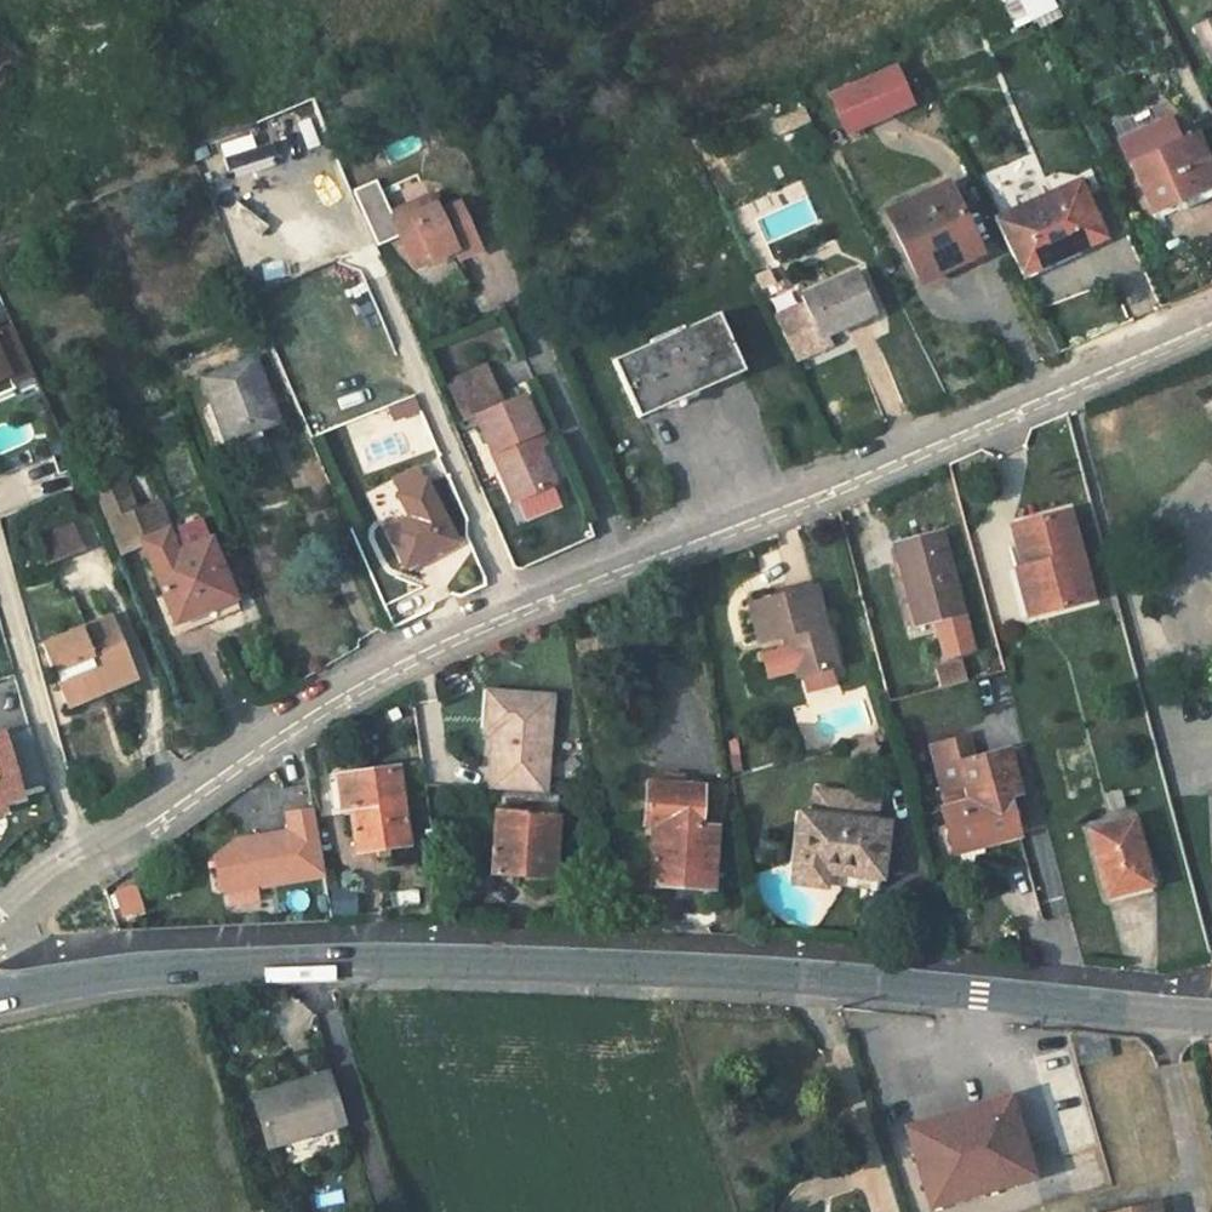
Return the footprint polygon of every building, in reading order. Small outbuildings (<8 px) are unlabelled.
[(1021,0),(1005,0),(1003,1),(1016,28),(1032,21),(1021,0)] [(1032,21),(1044,15),(1038,0),(1021,0),(1032,21)] [(1197,26),(1211,57),(1211,19),(1197,26)] [(896,68),(829,97),(845,133),(911,103),(896,68)] [(776,137),(807,124),(801,108),(769,121),(776,137)] [(1120,142),(1151,214),(1211,187),(1211,169),(1197,135),(1180,141),(1170,120),(1120,142)] [(227,153),(258,151),(257,135),(226,137),(227,153)] [(219,162),(223,190),(277,181),(272,153),(219,162)] [(300,198),(317,190),(305,165),(288,172),(300,198)] [(1079,180),(994,219),(1000,232),(1022,276),(1104,239),(1079,180)] [(947,184),(886,213),(919,281),(981,253),(947,184)] [(389,214),(409,258),(427,251),(431,261),(455,251),(459,259),(479,250),(459,203),(440,212),(433,195),(389,214)] [(472,255),(491,306),(521,295),(502,244),(472,255)] [(427,251),(409,258),(414,269),(431,261),(427,251)] [(855,271),(800,295),(803,304),(774,317),(795,358),(827,344),(823,335),(874,313),(855,271)] [(717,313),(612,361),(638,419),(744,372),(717,313)] [(14,326),(0,332),(0,380),(7,376),(11,385),(12,385),(34,375),(14,326)] [(252,358),(202,378),(227,442),(278,422),(252,358)] [(14,390),(12,385),(11,385),(7,376),(0,380),(0,396),(14,390)] [(554,482),(540,448),(534,434),(538,432),(522,396),(479,415),(514,500),(554,482)] [(411,412),(406,399),(388,406),(394,419),(411,412)] [(534,434),(540,448),(544,445),(538,432),(534,434)] [(97,493),(117,485),(100,444),(80,453),(97,493)] [(398,494),(406,509),(432,496),(425,481),(398,494)] [(117,485),(97,493),(121,552),(142,543),(169,532),(158,504),(137,513),(123,482),(117,485)] [(432,496),(406,509),(411,519),(387,531),(405,568),(455,543),(432,496)] [(1068,512),(1009,527),(1020,568),(1013,570),(1026,619),(1092,600),(1068,512)] [(70,518),(32,526),(41,562),(78,554),(70,518)] [(203,518),(177,528),(169,532),(142,543),(175,623),(236,598),(211,539),(203,518)] [(942,531),(893,545),(915,625),(964,612),(942,531)] [(803,677),(827,670),(835,668),(815,587),(748,603),(759,643),(786,636),(797,679),(803,677)] [(236,598),(175,623),(180,634),(240,609),(236,598)] [(43,650),(61,694),(98,679),(105,691),(139,677),(115,620),(43,650)] [(935,668),(941,687),(965,681),(960,662),(935,668)] [(827,670),(803,677),(807,694),(832,687),(827,670)] [(98,679),(61,694),(66,707),(105,691),(98,679)] [(484,731),(493,731),(498,732),(500,692),(487,691),(484,731)] [(551,695),(500,692),(498,732),(493,731),(489,789),(498,789),(546,792),(551,695)] [(28,729),(0,737),(0,741),(16,795),(45,786),(28,729)] [(877,753),(871,735),(848,742),(854,761),(877,753)] [(969,737),(934,746),(945,790),(965,785),(969,803),(1018,791),(1008,752),(975,760),(969,737)] [(0,741),(0,809),(19,803),(16,795),(0,741)] [(338,775),(342,808),(350,807),(356,853),(411,845),(400,767),(338,775)] [(342,808),(338,775),(328,776),(332,810),(342,808)] [(644,825),(655,825),(715,830),(719,830),(722,788),(680,785),(681,778),(669,777),(668,784),(647,783),(644,825)] [(497,812),(557,817),(559,793),(546,792),(498,789),(497,812)] [(1118,793),(1107,795),(1112,809),(1122,806),(1118,793)] [(324,876),(315,809),(288,813),(290,831),(237,839),(215,854),(220,888),(260,882),(260,885),(324,876)] [(553,877),(557,817),(497,812),(492,872),(553,877)] [(887,824),(802,814),(796,870),(797,876),(800,880),(805,883),(810,884),(814,885),(822,881),(825,877),(826,873),(881,879),(887,824)] [(1134,818),(1090,830),(1106,899),(1152,887),(1134,818)] [(715,830),(655,825),(652,885),(712,888),(715,830)] [(776,839),(759,837),(758,852),(774,854),(776,839)] [(138,889),(117,895),(124,919),(145,913),(138,889)] [(1070,1048),(1033,1058),(1063,1157),(1098,1148),(1070,1048)] [(343,1123),(327,1073),(284,1085),(286,1091),(253,1101),(267,1146),(274,1144),(281,1165),(317,1154),(311,1132),(343,1123)] [(1009,1098),(903,1129),(926,1207),(1032,1176),(1009,1098)]
